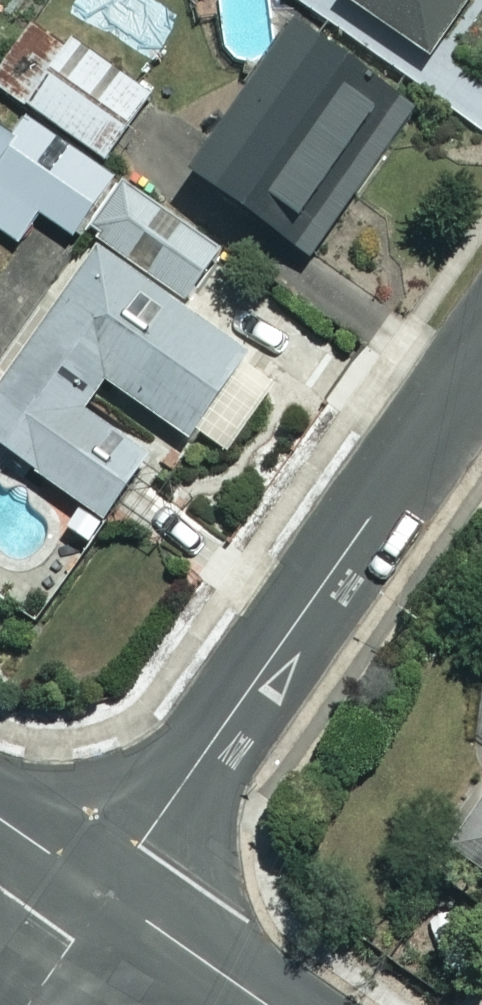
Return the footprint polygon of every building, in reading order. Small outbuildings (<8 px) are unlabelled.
[(427,56),(467,0),(350,0),(427,56)] [(34,17),(0,68),(0,88),(109,159),(151,93),(34,17)] [(412,103),(292,19),(188,168),(309,252),(412,103)] [(0,129),(0,230),(16,240),(36,210),(76,237),(113,181),(15,116),(5,132),(0,129)] [(132,189),(0,380),(0,445),(110,521),(154,456),(82,406),(102,377),(185,435),(246,347),(186,305),(222,252),(132,189)] [(445,847),(481,873),(481,795),(445,847)]
